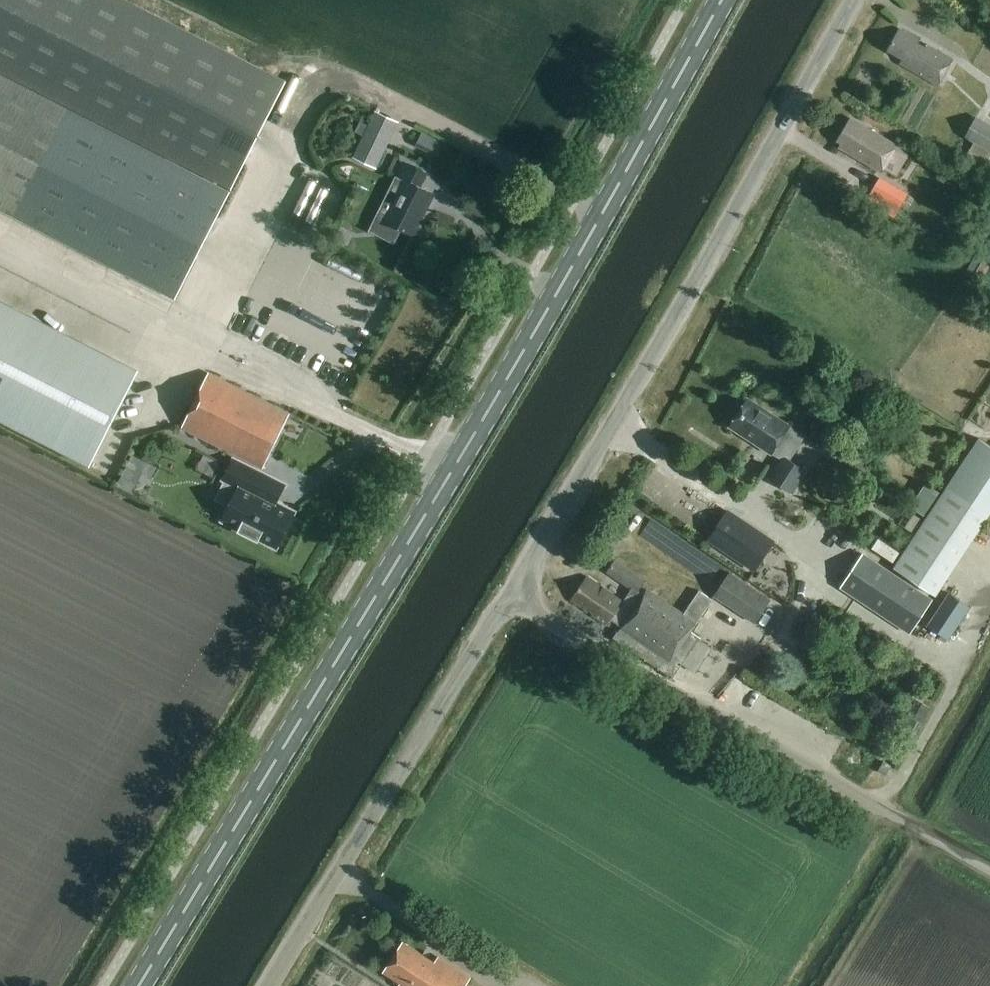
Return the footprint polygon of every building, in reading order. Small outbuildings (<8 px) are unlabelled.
[(285,79),(129,0),(0,0),(0,208),(176,297),(285,79)] [(926,47),(918,42),(920,39),(900,28),(886,51),(901,59),(898,64),(937,86),(953,58),(927,44),(926,47)] [(978,116),(973,123),(968,120),(962,130),(967,134),(966,135),(976,141),(989,149),(989,124),(978,116)] [(839,148),(881,172),(896,146),(850,119),(837,141),(841,143),(839,148)] [(354,132),(362,136),(368,126),(359,121),(354,132)] [(354,157),(377,168),(388,145),(365,134),(354,157)] [(967,155),(984,165),(989,156),(989,149),(976,141),(967,155)] [(413,235),(434,194),(419,187),(426,173),(404,162),(396,179),(403,183),(384,221),(413,235)] [(900,209),(909,193),(881,177),(872,193),(900,209)] [(135,376),(0,308),(0,420),(90,466),(135,376)] [(264,466),(292,410),(211,369),(183,425),(264,466)] [(771,455),(790,426),(747,399),(729,427),(771,455)] [(793,493),(809,470),(787,454),(771,477),(793,493)] [(235,509),(228,524),(281,550),(299,514),(281,505),(256,493),(258,488),(265,475),(238,462),(228,483),(235,486),(244,490),(235,509)] [(925,484),(909,508),(924,517),(940,494),(925,484)] [(778,535),(754,518),(750,515),(745,512),(727,540),(760,562),(761,561),(769,548),(778,535)] [(863,552),(841,585),(912,633),(934,599),(863,552)] [(700,589),(683,614),(647,589),(643,595),(637,592),(645,580),(615,560),(607,572),(631,589),(623,601),(586,577),(570,601),(607,625),(611,619),(622,626),(613,640),(672,679),(683,664),(696,672),(712,647),(700,639),(700,638),(691,632),(697,623),(696,622),(712,598),(700,589)] [(714,595),(755,623),(771,599),(730,571),(714,595)] [(948,594),(926,627),(948,641),(970,608),(948,594)] [(887,776),(892,767),(884,763),(879,772),(887,776)] [(383,972),(400,983),(398,985),(465,985),(470,978),(437,957),(434,962),(403,942),(383,972)]
